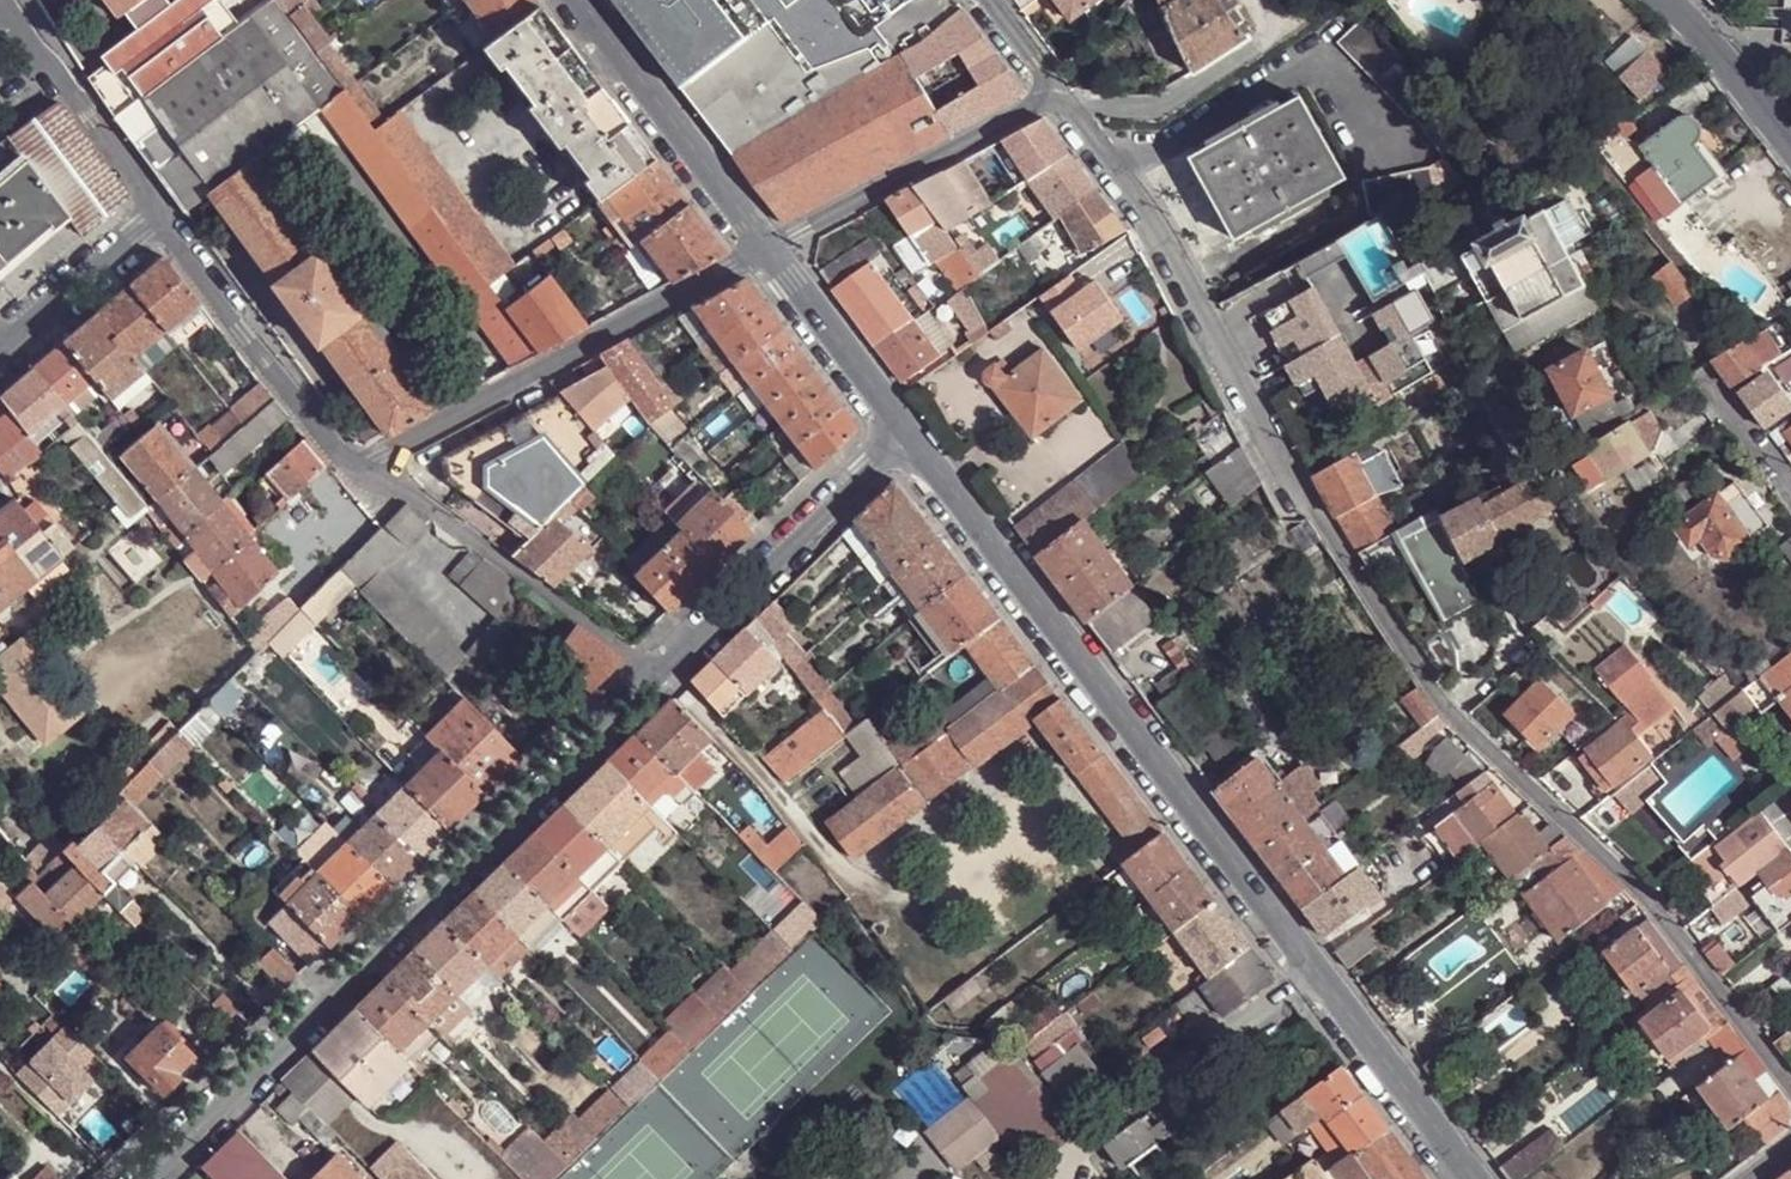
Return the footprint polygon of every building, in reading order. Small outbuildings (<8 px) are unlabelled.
[(119,14),(137,0),(108,0),(119,14)] [(115,116),(184,211),(208,192),(247,163),(322,106),(343,91),(314,52),(288,16),(276,0),(267,0),(172,72),(115,116)] [(153,22),(181,60),(253,3),(250,0),(181,0),(153,22)] [(327,42),(306,14),(318,5),(314,0),(308,0),(288,16),(314,52),(327,42)] [(450,11),(463,0),(442,0),(450,11)] [(478,52),(482,48),(495,38),(467,0),(463,0),(450,11),(447,13),(478,52)] [(495,38),(539,5),(535,0),(467,0),(495,38)] [(617,2),(733,154),(732,155),(734,158),(783,223),(947,135),(1026,94),(962,10),(955,0),(615,0),(617,2)] [(1073,20),(1099,0),(1057,0),(1073,20)] [(1165,11),(1185,0),(1160,0),(1165,11)] [(1251,35),(1234,9),(1228,0),(1185,0),(1165,11),(1192,71),(1251,35)] [(1234,9),(1240,6),(1235,0),(1228,0),(1234,9)] [(598,200),(654,159),(539,5),(495,38),(482,48),(499,70),(504,68),(512,77),(510,78),(524,96),(525,96),(533,105),(528,108),(558,148),(562,144),(570,154),(569,155),(579,168),(580,167),(588,178),(583,181),(598,200)] [(1338,41),(1411,117),(1415,115),(1435,92),(1413,69),(1411,71),(1399,57),(1402,55),(1364,18),(1338,41)] [(115,116),(172,72),(147,40),(133,50),(137,56),(109,78),(105,72),(92,83),(115,116)] [(343,91),(356,81),(327,42),(314,52),(343,91)] [(133,50),(105,72),(109,78),(137,56),(133,50)] [(1618,78),(1640,101),(1668,75),(1646,52),(1618,78)] [(343,91),(373,130),(385,121),(356,81),(343,91)] [(437,261),(459,245),(454,239),(373,130),(343,91),(322,106),(437,261)] [(1349,180),(1302,96),(1283,107),(1210,148),(1191,158),(1236,242),(1255,231),(1329,191),(1349,180)] [(9,136),(35,171),(84,134),(58,101),(17,128),(9,136)] [(1283,107),(1280,101),(1206,141),(1210,148),(1283,107)] [(454,239),(480,220),(399,111),(385,121),(373,130),(454,239)] [(1668,222),(1689,212),(1682,204),(1669,186),(1667,187),(1644,156),(1645,155),(1639,146),(1647,141),(1631,114),(1615,122),(1625,138),(1615,134),(1610,148),(1645,192),(1657,184),(1675,208),(1664,216),(1668,222)] [(1718,176),(1694,145),(1696,143),(1698,141),(1699,139),(1699,138),(1701,132),(1700,130),(1698,125),(1696,121),(1691,118),(1686,117),(1680,118),(1675,120),(1647,141),(1639,146),(1645,155),(1644,156),(1667,187),(1669,186),(1682,204),(1703,186),(1718,176)] [(1044,118),(1003,141),(1007,147),(1030,179),(1071,154),(1044,118)] [(84,134),(35,171),(69,216),(82,236),(105,216),(128,196),(84,134)] [(9,136),(0,142),(0,268),(50,226),(54,229),(69,216),(35,171),(9,136)] [(1002,151),(1007,147),(1003,141),(997,144),(1002,151)] [(1002,151),(998,154),(1011,172),(1019,185),(1030,179),(1007,147),(1002,151)] [(1096,188),(1071,154),(1030,179),(1057,218),(1063,213),(1096,188)] [(672,281),(725,253),(654,159),(598,200),(596,201),(630,247),(635,243),(640,249),(645,244),(672,281)] [(965,161),(914,187),(934,213),(946,230),(990,203),(965,161)] [(430,411),(247,163),(208,192),(276,284),(273,286),(316,344),(319,342),(388,433),(430,411)] [(1363,181),(1370,215),(1437,201),(1430,167),(1363,181)] [(998,181),(1006,194),(1019,185),(1011,172),(998,181)] [(1057,218),(1030,179),(1019,185),(1047,225),(1057,218)] [(1675,208),(1657,184),(1645,192),(1664,216),(1675,208)] [(888,200),(909,231),(934,213),(914,187),(888,200)] [(1080,243),(1086,254),(1127,231),(1096,188),(1063,213),(1080,243)] [(1332,195),(1329,191),(1255,231),(1258,236),(1332,195)] [(1568,201),(1546,213),(1566,248),(1588,237),(1568,201)] [(1523,224),(1548,272),(1570,260),(1572,259),(1566,248),(1546,213),(1546,212),(1523,224)] [(909,231),(930,262),(934,260),(948,252),(959,247),(956,242),(946,230),(934,213),(909,231)] [(856,229),(868,223),(863,214),(851,221),(856,229)] [(1342,236),(1375,294),(1401,279),(1399,275),(1395,266),(1405,261),(1409,270),(1415,266),(1400,238),(1396,240),(1387,224),(1381,214),(1342,236)] [(459,245),(487,283),(512,265),(513,264),(480,220),(454,239),(459,245)] [(1498,227),(1503,236),(1512,230),(1507,222),(1498,227)] [(1548,272),(1523,224),(1512,230),(1503,236),(1482,247),(1490,260),(1507,293),(1548,272)] [(525,255),(530,263),(563,238),(558,230),(525,255)] [(930,262),(909,231),(891,243),(906,265),(912,273),(930,262)] [(1039,238),(1036,234),(1027,240),(1031,244),(1039,238)] [(964,236),(956,242),(959,247),(960,246),(969,260),(977,253),(964,236)] [(871,261),(880,254),(868,237),(859,244),(869,258),(831,286),(834,288),(871,261)] [(1017,249),(1023,257),(1028,252),(1034,248),(1031,244),(1027,240),(1017,249)] [(1086,254),(1080,243),(1071,248),(1077,260),(1086,254)] [(821,272),(831,286),(869,258),(859,244),(821,272)] [(514,365),(539,353),(504,307),(487,283),(459,245),(437,261),(514,365)] [(955,265),(962,278),(967,276),(976,271),(969,260),(960,246),(959,247),(948,252),(955,265)] [(977,253),(969,260),(979,275),(992,267),(997,263),(998,261),(987,246),(977,253)] [(1471,271),(1490,260),(1482,247),(1464,257),(1471,271)] [(1028,252),(1035,262),(1040,257),(1040,256),(1034,248),(1028,252)] [(948,252),(934,260),(943,273),(944,273),(955,265),(948,252)] [(1583,284),(1593,278),(1581,254),(1572,259),(1570,260),(1583,284)] [(130,285),(166,332),(200,303),(164,256),(143,274),(130,285)] [(1488,303),(1507,293),(1490,260),(1471,271),(1488,303)] [(1548,272),(1507,293),(1521,320),(1523,321),(1564,299),(1585,288),(1583,284),(1570,260),(1548,272)] [(904,381),(941,354),(914,319),(888,285),(885,279),(871,261),(834,288),(904,381)] [(1395,266),(1399,275),(1409,270),(1405,261),(1395,266)] [(1675,306),(1695,291),(1671,262),(1652,278),(1675,306)] [(1425,273),(1420,264),(1415,266),(1409,270),(1399,275),(1401,279),(1404,283),(1413,279),(1425,273)] [(504,307),(529,288),(512,265),(487,283),(504,307)] [(912,273),(906,265),(894,273),(899,279),(900,279),(912,273)] [(962,278),(955,265),(944,273),(956,289),(968,279),(967,276),(962,278)] [(968,279),(969,280),(979,275),(976,271),(967,276),(968,279)] [(504,307),(539,353),(587,327),(578,312),(549,274),(529,288),(504,307)] [(891,275),(885,279),(888,285),(894,280),(891,275)] [(1070,275),(1041,296),(1079,350),(1123,319),(1097,282),(1082,292),(1070,275)] [(743,279),(691,307),(713,337),(716,341),(764,306),(743,279)] [(918,284),(909,291),(921,306),(930,299),(918,284)] [(97,314),(133,359),(166,332),(130,285),(109,303),(97,314)] [(1293,361),(1340,335),(1314,288),(1267,314),(1293,361)] [(1378,314),(1395,344),(1430,326),(1438,322),(1421,290),(1378,314)] [(1502,330),(1521,320),(1507,293),(1488,303),(1502,330)] [(1516,356),(1577,324),(1564,299),(1523,321),(1521,320),(1502,330),(1516,356)] [(166,332),(177,344),(210,316),(200,303),(166,332)] [(781,327),(764,306),(716,341),(732,362),(781,327)] [(691,307),(674,315),(699,348),(713,337),(691,307)] [(914,319),(941,354),(957,342),(930,307),(925,312),(914,319)] [(74,333),(63,343),(94,380),(102,391),(108,399),(142,371),(133,359),(97,314),(74,333)] [(964,333),(972,344),(989,332),(983,320),(964,333)] [(1006,320),(989,332),(997,343),(1013,331),(1006,320)] [(1395,344),(1357,364),(1375,398),(1379,405),(1451,365),(1430,326),(1395,344)] [(732,362),(749,385),(795,347),(781,327),(732,362)] [(142,371),(144,373),(178,345),(177,344),(166,332),(133,359),(142,371)] [(1757,336),(1742,344),(1761,369),(1779,358),(1760,332),(1757,336)] [(636,335),(624,341),(658,388),(668,380),(636,335)] [(1357,364),(1340,335),(1293,361),(1288,364),(1305,394),(1324,384),(1342,416),(1375,398),(1357,364)] [(624,341),(601,355),(610,367),(633,400),(649,423),(660,415),(671,406),(658,388),(624,341)] [(716,341),(701,349),(717,372),(732,362),(716,341)] [(63,407),(94,380),(63,343),(51,352),(37,364),(32,369),(63,407)] [(1761,369),(1742,344),(1712,362),(1714,363),(1732,388),(1744,379),(1761,369)] [(811,369),(795,347),(749,385),(765,406),(811,369)] [(1013,373),(1007,378),(997,364),(989,370),(989,371),(988,371),(987,372),(986,374),(985,375),(985,376),(985,378),(986,379),(986,380),(986,382),(987,382),(988,383),(989,385),(990,385),(991,386),(992,387),(993,387),(995,387),(1013,411),(1022,404),(1043,431),(1083,401),(1044,349),(1013,373)] [(1550,373),(1578,427),(1614,407),(1585,354),(1550,373)] [(997,364),(1007,378),(1013,373),(1002,360),(997,364)] [(732,362),(717,372),(736,395),(749,385),(732,362)] [(560,393),(591,428),(633,400),(610,367),(560,393)] [(30,435),(63,407),(32,369),(12,387),(0,397),(0,398),(30,435)] [(826,389),(811,369),(765,406),(781,427),(826,389)] [(108,399),(118,411),(151,383),(144,373),(142,371),(108,399)] [(1790,410),(1768,375),(1749,387),(1738,396),(1763,429),(1790,410)] [(1738,396),(1749,387),(1744,379),(1732,388),(1738,396)] [(94,380),(63,407),(72,418),(102,391),(94,380)] [(682,398),(668,380),(658,388),(671,406),(682,398)] [(230,413),(242,428),(274,400),(261,385),(230,413)] [(826,389),(781,427),(797,448),(842,410),(826,389)] [(444,480),(527,541),(553,517),(570,500),(583,487),(615,456),(591,428),(560,393),(440,458),(444,480)] [(5,478),(45,454),(45,453),(36,443),(30,435),(0,398),(0,471),(5,478)] [(287,415),(274,400),(242,428),(223,446),(210,456),(207,458),(221,473),(287,415)] [(1578,427),(1584,438),(1608,425),(1616,420),(1632,410),(1626,401),(1614,407),(1578,427)] [(1022,404),(1013,411),(1033,438),(1043,431),(1022,404)] [(30,435),(36,443),(47,434),(64,421),(66,423),(72,418),(63,407),(30,435)] [(137,416),(131,409),(122,417),(123,417),(128,424),(137,416)] [(857,429),(842,410),(797,448),(814,471),(857,429)] [(1202,425),(1199,429),(1207,446),(1233,428),(1223,410),(1212,418),(1202,425)] [(1648,411),(1628,424),(1647,454),(1653,450),(1660,431),(1648,411)] [(230,413),(210,430),(223,446),(242,428),(230,413)] [(674,428),(660,415),(649,423),(663,438),(674,428)] [(143,423),(137,416),(128,424),(131,427),(134,431),(143,423)] [(102,454),(131,427),(128,424),(123,417),(122,417),(102,435),(94,426),(85,435),(92,443),(102,454)] [(72,418),(66,423),(71,430),(77,424),(72,418)] [(1780,427),(1789,439),(1790,442),(1790,419),(1780,427)] [(1616,420),(1608,425),(1614,433),(1621,428),(1616,420)] [(1199,429),(1202,425),(1199,421),(1193,426),(1195,431),(1199,429)] [(71,447),(85,435),(77,424),(71,430),(62,437),(71,447)] [(1604,481),(1647,454),(1628,424),(1621,428),(1614,433),(1585,452),(1604,481)] [(1579,442),(1585,452),(1614,433),(1608,425),(1584,438),(1579,442)] [(196,438),(210,456),(223,446),(210,430),(208,427),(196,438)] [(1780,427),(1767,435),(1777,448),(1789,439),(1780,427)] [(121,456),(158,502),(191,473),(155,428),(121,456)] [(1373,445),(1373,446),(1391,437),(1385,428),(1368,437),(1373,445)] [(36,443),(45,453),(55,444),(47,434),(36,443)] [(114,500),(129,488),(102,454),(92,443),(85,435),(71,447),(114,500)] [(328,463),(306,437),(266,474),(287,502),(296,493),(328,463)] [(722,484),(682,441),(673,448),(682,459),(702,479),(713,492),(722,484)] [(1091,469),(1112,496),(1146,470),(1125,443),(1091,469)] [(1207,471),(1235,505),(1263,482),(1242,445),(1207,471)] [(1359,465),(1378,455),(1373,446),(1373,445),(1353,454),(1359,465)] [(797,448),(783,461),(801,484),(814,471),(797,448)] [(1359,465),(1375,494),(1401,485),(1382,452),(1378,455),(1359,465)] [(1336,517),(1375,494),(1359,465),(1353,454),(1314,475),(1336,517)] [(1547,475),(1563,466),(1557,456),(1541,466),(1547,475)] [(1076,481),(1097,508),(1112,496),(1091,469),(1076,481)] [(219,504),(193,471),(191,473),(158,502),(163,509),(173,521),(184,535),(219,504)] [(1538,517),(1555,506),(1537,477),(1504,497),(1486,508),(1501,539),(1538,517)] [(702,479),(666,512),(672,519),(678,525),(713,492),(702,479)] [(897,481),(855,521),(876,548),(919,509),(897,481)] [(1016,528),(1037,556),(1083,520),(1096,509),(1097,508),(1076,481),(1016,528)] [(1734,482),(1716,497),(1749,541),(1767,526),(1734,482)] [(579,511),(582,514),(595,500),(583,487),(570,500),(579,511)] [(114,500),(128,519),(145,506),(129,488),(114,500)] [(1480,498),(1486,508),(1504,497),(1500,489),(1480,498)] [(755,510),(736,490),(723,502),(742,523),(755,510)] [(716,567),(751,533),(742,523),(723,502),(713,492),(678,525),(682,530),(716,567)] [(285,504),(288,507),(299,497),(296,493),(287,502),(285,504)] [(1359,550),(1397,527),(1375,494),(1336,517),(1359,550)] [(1675,529),(1689,546),(1701,537),(1714,554),(1727,558),(1733,553),(1742,546),(1749,541),(1716,497),(1675,529)] [(1441,518),(1463,562),(1501,539),(1486,508),(1480,498),(1441,518)] [(0,513),(0,609),(44,573),(63,557),(44,535),(16,500),(0,513)] [(553,517),(565,526),(579,511),(570,500),(553,517)] [(152,518),(163,509),(158,502),(148,511),(147,512),(152,518)] [(408,503),(385,527),(409,549),(433,523),(408,503)] [(184,535),(211,570),(247,537),(219,504),(184,535)] [(940,537),(919,509),(876,548),(896,575),(940,537)] [(1096,509),(1083,520),(1089,527),(1102,517),(1096,509)] [(552,586),(593,547),(565,526),(553,517),(527,541),(511,557),(552,586)] [(1463,562),(1441,518),(1404,536),(1415,557),(1431,550),(1448,584),(1440,588),(1455,614),(1481,600),(1468,574),(1463,562)] [(626,562),(633,577),(682,530),(678,525),(672,519),(626,562)] [(1037,556),(1060,587),(1106,550),(1089,527),(1083,520),(1037,556)] [(173,521),(161,531),(173,545),(180,538),(184,535),(173,521)] [(855,521),(842,534),(862,561),(876,548),(855,521)] [(1302,555),(1323,542),(1310,521),(1289,535),(1302,555)] [(55,526),(44,535),(63,557),(73,549),(65,538),(55,526)] [(520,637),(496,619),(465,656),(382,570),(406,549),(382,530),(340,572),(354,587),(463,700),(476,688),(477,687),(514,644),(520,637)] [(716,567),(682,530),(633,577),(667,614),(716,567)] [(1790,555),(1790,531),(1779,539),(1790,555)] [(211,570),(184,535),(180,538),(173,545),(201,580),(211,570)] [(247,537),(211,570),(241,607),(277,574),(247,537)] [(967,572),(940,537),(896,575),(923,609),(967,572)] [(1738,559),(1748,552),(1742,546),(1733,553),(1738,559)] [(890,580),(896,575),(876,548),(862,561),(882,586),(883,585),(890,580)] [(1086,621),(1133,585),(1128,578),(1106,550),(1060,587),(1086,621)] [(459,567),(469,576),(483,559),(472,551),(459,567)] [(44,573),(54,585),(73,569),(63,557),(44,573)] [(520,586),(483,559),(469,576),(459,587),(494,616),(520,586)] [(1145,565),(1128,578),(1133,585),(1151,570),(1150,568),(1147,566),(1145,565)] [(469,576),(459,567),(449,578),(459,587),(469,576)] [(1626,569),(1605,569),(1604,570),(1579,592),(1589,603),(1624,572),(1626,569)] [(211,570),(201,580),(231,616),(241,607),(211,570)] [(354,587),(340,572),(303,610),(316,623),(354,587)] [(923,609),(955,653),(967,643),(1001,619),(967,572),(923,609)] [(890,580),(883,585),(894,601),(901,594),(890,580)] [(1086,621),(1109,651),(1157,617),(1133,585),(1086,621)] [(520,586),(494,616),(497,619),(503,624),(530,593),(520,586)] [(1608,587),(1591,604),(1598,612),(1616,595),(1608,587)] [(1579,592),(1554,615),(1564,626),(1589,603),(1579,592)] [(905,599),(898,605),(908,621),(916,614),(905,599)] [(246,635),(260,652),(268,643),(301,611),(289,600),(246,635)] [(774,600),(756,618),(767,633),(774,642),(784,633),(791,626),(774,600)] [(946,652),(949,657),(955,653),(923,609),(916,614),(908,621),(936,659),(946,652)] [(268,643),(283,659),(317,624),(316,623),(303,610),(301,611),(268,643)] [(533,647),(550,661),(576,628),(558,614),(533,647)] [(756,618),(747,628),(760,641),(767,633),(756,618)] [(1036,664),(1001,619),(967,643),(998,685),(1002,690),(1036,664)] [(576,628),(550,661),(563,670),(582,685),(590,691),(621,661),(576,628)] [(746,694),(780,662),(760,641),(747,628),(713,661),(746,694)] [(774,642),(792,666),(802,657),(784,633),(774,642)] [(1186,672),(1194,666),(1174,639),(1166,646),(1181,665),(1186,672)] [(0,659),(0,691),(43,746),(82,714),(23,640),(0,659)] [(1626,644),(1595,668),(1647,731),(1675,708),(1626,644)] [(1542,646),(1527,660),(1531,665),(1540,657),(1547,664),(1554,658),(1542,646)] [(1790,688),(1790,652),(1779,663),(1764,674),(1759,677),(1776,699),(1790,688)] [(257,656),(239,673),(247,682),(250,686),(269,667),(257,656)] [(802,657),(792,666),(809,688),(814,697),(825,688),(819,680),(802,657)] [(713,661),(694,679),(726,714),(746,694),(713,661)] [(1062,698),(1036,664),(1002,690),(992,697),(956,725),(943,708),(888,750),(865,720),(855,728),(843,735),(880,783),(827,823),(853,858),(1036,718),(1062,698)] [(1186,672),(1181,665),(1157,683),(1166,697),(1198,672),(1194,666),(1186,672)] [(1726,672),(1708,689),(1722,706),(1729,701),(1741,690),(1743,689),(1726,672)] [(226,687),(210,704),(227,722),(244,706),(237,699),(240,696),(236,692),(247,682),(239,673),(226,687)] [(825,688),(832,682),(826,675),(819,680),(825,688)] [(1776,699),(1759,677),(1743,689),(1741,690),(1751,701),(1759,712),(1776,699)] [(1575,712),(1541,678),(1509,712),(1542,745),(1559,729),(1578,747),(1596,732),(1575,712)] [(1002,690),(998,685),(989,692),(992,697),(1002,690)] [(1424,725),(1437,715),(1418,687),(1402,697),(1424,725)] [(843,735),(855,728),(825,688),(814,697),(818,702),(843,735)] [(1776,699),(1790,719),(1790,688),(1776,699)] [(1722,724),(1751,701),(1741,690),(1729,701),(1722,706),(1713,713),(1722,724)] [(1062,698),(1036,718),(1079,775),(1080,773),(1105,754),(1062,698)] [(463,700),(426,737),(440,752),(482,796),(521,758),(492,730),(463,700)] [(673,700),(639,733),(677,772),(689,759),(711,738),(673,700)] [(843,735),(818,702),(804,714),(769,746),(761,753),(784,780),(843,735)] [(1734,759),(1746,748),(1722,724),(1713,713),(1693,728),(1707,745),(1716,738),(1734,759)] [(1424,725),(1399,744),(1407,754),(1447,724),(1437,715),(1424,725)] [(1203,738),(1219,759),(1242,742),(1227,720),(1203,738)] [(1625,720),(1588,748),(1614,783),(1651,754),(1647,750),(1625,720)] [(639,733),(609,763),(647,803),(654,795),(663,786),(677,772),(639,733)] [(161,774),(164,777),(193,748),(190,746),(179,734),(150,763),(161,774)] [(1447,737),(1433,750),(1428,763),(1443,778),(1451,771),(1460,760),(1466,754),(1461,750),(1447,737)] [(1660,755),(1655,759),(1652,761),(1667,781),(1646,798),(1683,840),(1752,780),(1734,759),(1716,738),(1707,745),(1683,766),(1669,748),(1660,755)] [(1467,744),(1461,750),(1466,754),(1472,748),(1467,744)] [(1655,759),(1660,755),(1653,746),(1647,750),(1651,754),(1655,759)] [(1491,767),(1472,748),(1466,754),(1460,760),(1476,776),(1485,771),(1491,767)] [(1609,788),(1614,783),(1588,748),(1578,756),(1597,779),(1605,790),(1609,788)] [(440,752),(406,786),(448,829),(482,796),(440,752)] [(1115,768),(1105,754),(1080,773),(1090,787),(1115,768)] [(1198,759),(1201,765),(1207,760),(1204,754),(1198,759)] [(1256,758),(1213,789),(1234,816),(1259,850),(1317,807),(1326,799),(1318,787),(1328,780),(1312,760),(1281,783),(1275,775),(1271,777),(1256,758)] [(677,772),(688,783),(701,770),(689,759),(677,772)] [(1464,786),(1476,776),(1460,760),(1451,771),(1458,778),(1464,786)] [(609,763),(566,805),(607,848),(650,806),(647,803),(609,763)] [(126,787),(136,798),(140,794),(158,776),(147,765),(137,775),(127,785),(126,787)] [(121,777),(127,785),(137,775),(130,768),(121,777)] [(1115,768),(1090,787),(1122,829),(1139,853),(1165,833),(1115,768)] [(1472,798),(1493,783),(1485,771),(1476,776),(1464,786),(1472,798)] [(688,783),(677,772),(663,786),(682,806),(697,792),(688,783)] [(158,776),(140,794),(147,799),(167,780),(164,777),(161,774),(158,776)] [(113,785),(120,793),(126,787),(127,785),(121,777),(113,785)] [(231,787),(222,778),(217,783),(227,792),(231,787)] [(1461,858),(1518,815),(1493,783),(1472,798),(1437,824),(1461,858)] [(377,815),(419,858),(448,829),(406,786),(377,815)] [(663,786),(654,795),(674,815),(682,806),(663,786)] [(1784,786),(1757,807),(1760,812),(1786,845),(1790,852),(1790,800),(1784,786)] [(130,804),(136,798),(126,787),(120,793),(119,794),(130,804)] [(123,810),(130,804),(119,794),(113,800),(123,810)] [(566,805),(536,833),(578,877),(607,848),(566,805)] [(607,848),(622,863),(657,828),(647,819),(655,811),(650,806),(607,848)] [(1259,850),(1302,906),(1333,883),(1346,874),(1358,865),(1317,807),(1259,850)] [(74,850),(101,877),(104,873),(143,835),(127,819),(116,808),(74,850)] [(143,835),(152,826),(136,809),(127,819),(143,835)] [(1786,845),(1760,812),(1693,864),(1704,879),(1709,886),(1706,889),(1703,891),(1713,904),(1738,883),(1758,868),(1786,845)] [(347,846),(366,825),(353,813),(334,832),(347,846)] [(1513,878),(1568,837),(1547,818),(1534,829),(1521,813),(1518,815),(1461,858),(1473,873),(1496,856),(1513,878)] [(347,846),(388,887),(419,858),(377,815),(366,825),(347,846)] [(781,816),(759,836),(770,848),(791,830),(781,816)] [(1692,858),(1718,838),(1705,823),(1679,845),(1692,858)] [(308,843),(315,851),(333,832),(326,825),(308,843)] [(748,844),(757,835),(750,827),(740,836),(748,844)] [(1125,863),(1139,853),(1122,829),(1107,840),(1125,863)] [(802,845),(791,830),(770,848),(761,857),(774,871),(802,845)] [(275,832),(265,842),(279,856),(289,846),(284,841),(275,832)] [(316,875),(347,846),(334,832),(333,832),(315,851),(303,861),(308,867),(316,875)] [(536,833),(506,864),(548,906),(578,877),(536,833)] [(1190,867),(1165,833),(1139,853),(1125,863),(1150,897),(1190,867)] [(51,834),(23,860),(28,865),(36,877),(47,866),(60,853),(65,849),(51,834)] [(291,834),(284,841),(289,846),(289,847),(293,850),(303,861),(315,851),(308,843),(301,836),(297,840),(291,834)] [(757,835),(748,844),(761,857),(770,848),(759,836),(757,835)] [(1560,941),(1608,905),(1607,903),(1617,895),(1624,890),(1568,837),(1513,878),(1560,941)] [(92,885),(101,877),(74,850),(69,844),(65,849),(60,853),(74,867),(92,885)] [(1777,929),(1790,918),(1790,852),(1786,845),(1758,868),(1769,881),(1763,887),(1760,882),(1750,890),(1754,894),(1752,897),(1777,929)] [(316,875),(359,917),(388,887),(347,846),(316,875)] [(607,848),(578,877),(593,892),(623,863),(622,863),(607,848)] [(47,866),(60,881),(74,867),(60,853),(47,866)] [(506,864),(476,894),(518,936),(548,906),(506,864)] [(19,873),(29,884),(30,883),(36,877),(28,865),(19,873)] [(71,925),(102,895),(92,885),(74,867),(60,881),(43,896),(68,922),(71,925)] [(316,875),(308,867),(299,875),(296,873),(277,893),(287,904),(316,875)] [(1190,867),(1150,897),(1176,930),(1216,900),(1190,867)] [(127,906),(131,902),(119,888),(104,873),(101,877),(92,885),(102,895),(119,913),(127,906)] [(1348,904),(1360,894),(1346,874),(1333,883),(1348,904)] [(287,904),(328,947),(359,917),(316,875),(287,904)] [(593,892),(578,877),(548,906),(560,918),(569,927),(598,898),(593,892)] [(1709,886),(1704,879),(1701,882),(1706,889),(1709,886)] [(20,892),(8,880),(0,888),(0,906),(3,910),(15,897),(20,892)] [(15,897),(52,936),(68,922),(43,896),(30,883),(29,884),(20,892),(15,897)] [(1318,927),(1348,904),(1333,883),(1302,906),(1318,927)] [(1713,904),(1727,921),(1752,900),(1738,883),(1713,904)] [(1638,904),(1624,890),(1617,895),(1632,909),(1638,904)] [(476,894),(446,923),(489,965),(518,936),(476,894)] [(1083,894),(1067,907),(1076,919),(1092,906),(1083,894)] [(1252,947),(1216,900),(1176,930),(1210,978),(1252,947)] [(327,948),(328,947),(287,904),(285,905),(327,948)] [(268,921),(310,964),(327,948),(285,905),(268,921)] [(127,906),(119,913),(132,927),(140,919),(127,906)] [(560,918),(548,906),(518,936),(530,947),(560,918)] [(823,921),(810,907),(778,936),(792,951),(823,921)] [(1671,969),(1681,960),(1649,918),(1638,925),(1671,969)] [(52,936),(59,944),(75,929),(71,925),(68,922),(52,936)] [(446,923),(417,952),(459,994),(476,977),(489,965),(446,923)] [(1605,950),(1637,993),(1671,969),(1638,925),(1605,950)] [(1350,968),(1378,947),(1369,936),(1374,933),(1370,927),(1336,951),(1350,968)] [(75,929),(59,944),(73,958),(89,944),(83,937),(75,929)] [(778,936),(770,929),(727,970),(729,971),(750,993),(792,951),(778,936)] [(89,932),(83,937),(89,944),(92,947),(99,941),(89,932)] [(1328,939),(1331,945),(1338,940),(1334,935),(1328,939)] [(518,936),(489,965),(502,978),(532,949),(530,947),(518,936)] [(114,951),(102,939),(99,941),(92,947),(104,960),(114,951)] [(1721,975),(1734,964),(1717,943),(1705,952),(1721,975)] [(257,962),(285,990),(300,974),(273,947),(257,962)] [(1223,1017),(1275,978),(1252,947),(1210,978),(1200,985),(1223,1017)] [(417,952),(387,982),(429,1024),(459,994),(417,952)] [(1667,992),(1692,974),(1684,964),(1638,998),(1646,1008),(1667,992)] [(489,965),(476,977),(487,989),(491,987),(494,990),(504,980),(502,978),(489,965)] [(1773,983),(1781,993),(1790,986),(1790,968),(1773,983)] [(750,993),(729,971),(699,999),(703,1003),(720,1020),(750,993)] [(1667,992),(1672,999),(1685,990),(1688,993),(1700,985),(1692,974),(1667,992)] [(981,989),(973,978),(946,998),(953,1010),(981,989)] [(387,982),(358,1011),(399,1053),(429,1024),(387,982)] [(1700,985),(1688,993),(1711,1025),(1684,1045),(1689,1053),(1718,1031),(1728,1023),(1700,985)] [(1642,1022),(1668,1057),(1684,1045),(1711,1025),(1688,993),(1685,990),(1672,999),(1642,1022)] [(1646,1008),(1637,1015),(1642,1022),(1672,999),(1667,992),(1646,1008)] [(1092,993),(1074,1006),(1083,1017),(1100,1004),(1092,993)] [(459,994),(429,1024),(440,1035),(470,1006),(459,994)] [(209,1005),(225,1021),(235,1012),(219,996),(209,1005)] [(698,1009),(703,1003),(699,999),(698,997),(692,1004),(698,1009)] [(209,1005),(205,1001),(194,1012),(216,1034),(222,1029),(227,1024),(225,1021),(209,1005)] [(1052,1023),(1064,1013),(1056,1002),(1043,1011),(1052,1023)] [(690,1049),(720,1020),(703,1003),(698,1009),(673,1032),(690,1049)] [(358,1011),(314,1053),(357,1095),(369,1108),(411,1067),(410,1066),(399,1053),(358,1011)] [(1023,1045),(1052,1023),(1043,1011),(1014,1034),(1023,1045)] [(1179,1011),(1166,1021),(1170,1026),(1183,1016),(1179,1011)] [(1052,1023),(1023,1045),(1033,1060),(1034,1059),(1076,1028),(1077,1028),(1065,1013),(1064,1013),(1052,1023)] [(167,1022),(162,1027),(189,1056),(194,1051),(193,1050),(167,1022)] [(1728,1023),(1718,1031),(1728,1045),(1719,1051),(1728,1064),(1737,1056),(1748,1048),(1728,1023)] [(222,1029),(227,1035),(233,1029),(227,1024),(222,1029)] [(429,1024),(399,1053),(410,1066),(440,1035),(429,1024)] [(1160,1026),(1143,1038),(1150,1048),(1167,1036),(1160,1026)] [(127,1060),(161,1094),(178,1077),(174,1072),(190,1057),(189,1056),(162,1027),(161,1027),(127,1060)] [(18,1075),(57,1115),(92,1081),(79,1068),(93,1055),(66,1028),(18,1075)] [(1076,1028),(1034,1059),(1045,1074),(1085,1041),(1076,1028)] [(1773,1041),(1790,1065),(1790,1031),(1789,1029),(1773,1041)] [(690,1049),(673,1032),(643,1062),(660,1078),(690,1049)] [(217,1056),(201,1041),(193,1050),(194,1051),(209,1064),(217,1056)] [(1139,1042),(1113,1062),(1120,1071),(1146,1051),(1139,1042)] [(1684,1045),(1668,1057),(1674,1064),(1689,1053),(1684,1045)] [(1737,1056),(1768,1099),(1746,1116),(1767,1144),(1790,1126),(1790,1105),(1748,1048),(1737,1056)] [(1060,1107),(1015,1050),(981,1077),(990,1089),(976,1100),(1004,1134),(1023,1158),(1059,1129),(1048,1116),(1060,1107)] [(314,1053),(284,1083),(297,1096),(327,1125),(357,1095),(314,1053)] [(1768,1099),(1737,1056),(1728,1064),(1698,1085),(1730,1128),(1746,1116),(1768,1099)] [(642,1060),(613,1089),(619,1096),(630,1107),(657,1081),(660,1078),(643,1062),(642,1060)] [(1343,1067),(1309,1092),(1326,1117),(1330,1122),(1364,1097),(1343,1067)] [(990,1089),(981,1077),(967,1089),(973,1097),(929,1131),(959,1170),(1004,1134),(976,1100),(990,1089)] [(1312,1127),(1326,1117),(1309,1092),(1294,1104),(1312,1127)] [(297,1096),(277,1116),(295,1134),(301,1128),(328,1153),(342,1140),(327,1125),(297,1096)] [(581,1118),(600,1137),(630,1107),(619,1096),(594,1120),(586,1113),(581,1118)] [(1345,1141),(1355,1154),(1389,1129),(1375,1111),(1364,1097),(1330,1122),(1345,1141)] [(579,1115),(548,1145),(569,1166),(600,1137),(581,1118),(579,1115)] [(1312,1127),(1330,1152),(1345,1141),(1330,1122),(1326,1117),(1312,1127)] [(1140,1120),(1106,1143),(1124,1169),(1131,1164),(1158,1144),(1157,1143),(1149,1131),(1140,1120)] [(1162,1122),(1149,1131),(1157,1143),(1171,1133),(1162,1122)] [(1484,1131),(1479,1124),(1471,1129),(1476,1137),(1484,1131)] [(500,1158),(521,1178),(556,1178),(569,1166),(548,1145),(531,1128),(500,1158)] [(1389,1129),(1355,1154),(1334,1169),(1332,1171),(1338,1178),(1371,1178),(1372,1178),(1427,1178),(1389,1129)] [(1509,1178),(1522,1178),(1544,1162),(1565,1146),(1552,1129),(1500,1167),(1501,1168),(1509,1178)] [(235,1136),(201,1168),(212,1178),(278,1178),(235,1136)] [(1332,1165),(1334,1169),(1355,1154),(1345,1141),(1330,1152),(1325,1156),(1332,1165)] [(409,1150),(407,1153),(396,1143),(370,1168),(381,1178),(437,1178),(409,1150)] [(1182,1176),(1158,1144),(1131,1164),(1142,1178),(1178,1178),(1182,1176)] [(338,1156),(315,1178),(361,1178),(338,1156)] [(11,1174),(0,1162),(0,1178),(5,1178),(11,1174)] [(1327,1174),(1324,1170),(1318,1163),(1308,1170),(1296,1178),(1331,1178),(1327,1174)] [(1324,1170),(1327,1174),(1332,1171),(1334,1169),(1332,1165),(1324,1170)] [(46,1168),(35,1178),(56,1178),(46,1168)] [(1331,1178),(1338,1178),(1332,1171),(1327,1174),(1331,1178)]
